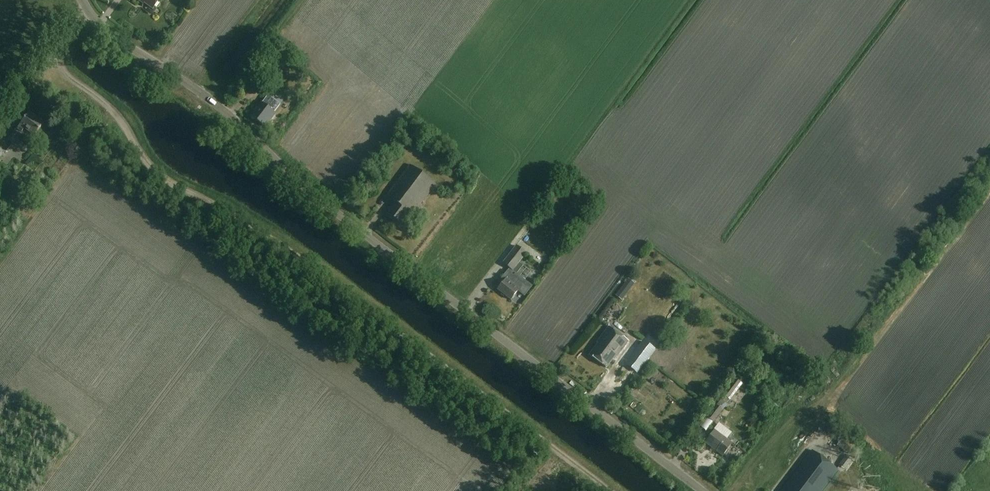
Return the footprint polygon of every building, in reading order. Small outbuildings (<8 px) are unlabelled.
[(152,9),(159,0),(138,0),(143,3),(144,2),(152,9)] [(273,58),(262,71),(270,78),(281,65),(273,58)] [(253,117),(267,127),(277,113),(263,103),(260,107),(257,107),(255,109),(257,112),(253,117)] [(44,124),(29,112),(17,128),(22,132),(25,128),(34,136),(44,124)] [(386,213),(401,223),(409,213),(410,214),(416,206),(417,207),(435,184),(410,165),(386,196),(394,202),(386,213)] [(503,263),(513,270),(526,253),(516,246),(503,263)] [(498,290),(511,300),(518,291),(524,296),(532,286),(516,274),(514,276),(508,271),(502,278),(505,280),(498,290)] [(635,283),(628,278),(615,295),(622,300),(635,283)] [(664,305),(671,296),(663,289),(658,295),(652,290),(650,293),(664,305)] [(590,355),(606,367),(616,355),(617,356),(628,342),(608,327),(597,342),(599,343),(590,355)] [(643,340),(626,362),(637,371),(654,348),(643,340)] [(716,405),(706,417),(713,422),(723,410),(721,409),(729,399),(730,400),(742,384),(736,379),(724,396),(716,405)] [(695,422),(700,426),(704,421),(699,417),(695,422)] [(705,443),(722,455),(732,443),(715,430),(705,443)] [(848,455),(855,445),(843,436),(836,446),(848,455)] [(838,470),(812,450),(781,490),(821,490),(838,470)]
